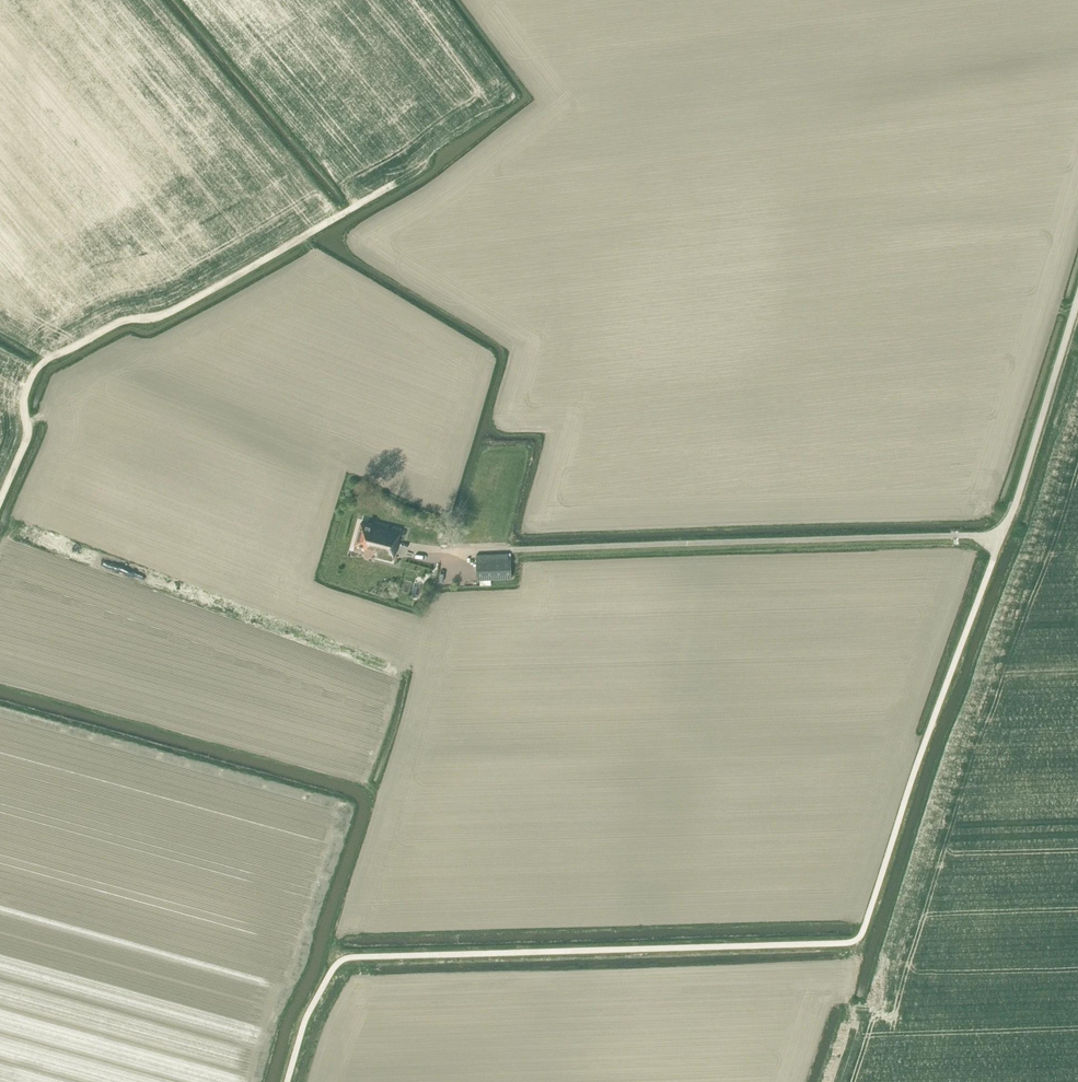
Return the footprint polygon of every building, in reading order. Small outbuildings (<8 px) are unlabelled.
[(365,549),(377,552),(376,556),(392,561),(400,531),(368,523),(368,524),(361,523),(355,544),(365,547),(365,549)] [(477,560),(477,580),(511,579),(510,559),(477,560)]
